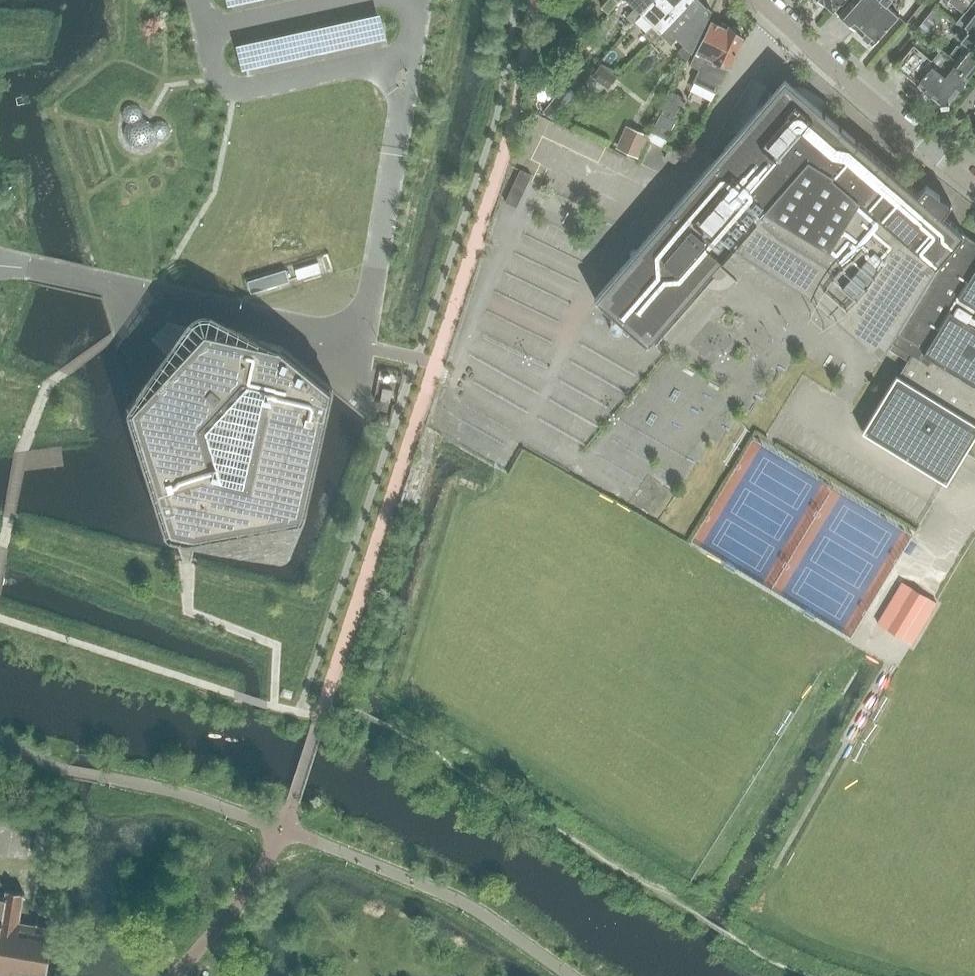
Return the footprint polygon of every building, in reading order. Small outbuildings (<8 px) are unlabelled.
[(586,0),(573,0),(567,6),(574,13),(586,0)] [(621,0),(608,0),(601,8),(608,14),(621,0)] [(638,10),(637,12),(634,9),(626,17),(633,24),(642,14),(656,0),(628,0),(638,10)] [(660,31),(690,0),(656,0),(642,14),(656,28),(655,29),(652,27),(644,35),(651,41),(660,31)] [(712,10),(706,5),(705,5),(706,4),(706,0),(690,0),(660,31),(671,42),(677,37),(685,45),(678,52),(687,61),(711,11),(712,10)] [(833,10),(840,3),(842,0),(816,0),(817,1),(818,1),(823,1),(833,10)] [(845,8),(839,15),(838,16),(840,17),(840,16),(843,19),(843,20),(844,21),(844,20),(853,28),(854,29),(855,28),(873,45),(899,15),(888,5),(892,0),(852,0),(845,8)] [(964,28),(974,36),(974,7),(966,0),(951,0),(949,1),(965,13),(967,11),(973,16),(964,28)] [(935,6),(917,29),(924,34),(927,37),(945,13),(935,6)] [(381,10),(237,42),(243,68),(387,37),(381,10)] [(593,31),(600,24),(593,16),(585,24),(593,31)] [(711,21),(690,65),(699,69),(693,82),(716,93),(722,81),(729,67),(743,38),(741,36),(742,34),(733,26),(731,28),(729,26),(729,27),(728,29),(711,21)] [(964,28),(963,26),(955,36),(968,46),(964,50),(957,45),(950,55),(943,49),(942,51),(955,62),(953,65),(968,77),(974,69),(974,36),(964,28)] [(897,66),(902,70),(918,83),(917,84),(926,92),(940,103),(941,105),(949,104),(949,102),(968,77),(953,65),(955,62),(942,51),(940,50),(931,61),(914,46),(897,66)] [(617,77),(601,65),(592,78),(609,90),(617,77)] [(863,433),(947,484),(974,438),(974,241),(963,233),(964,232),(943,215),(952,204),(925,185),(918,193),(859,142),(858,143),(785,79),(774,91),(767,87),(757,103),(762,106),(595,298),(648,344),(734,246),(737,248),(741,250),(740,251),(805,291),(881,357),(890,342),(895,344),(891,350),(908,361),(898,377),(897,376),(863,433)] [(566,84),(544,111),(553,119),(575,91),(566,84)] [(684,97),(672,91),(652,132),(666,140),(676,119),(674,118),(684,97)] [(169,126),(168,125),(167,124),(166,122),(164,121),(162,121),(161,120),(159,120),(157,121),(155,121),(154,122),(152,123),(150,121),(149,122),(147,121),(145,120),(146,118),(142,117),(142,115),(142,114),(142,112),(141,110),(140,108),(139,107),(137,106),(136,105),(134,104),(132,104),(131,104),(129,105),(127,105),(126,106),(125,107),(124,109),(123,110),(122,112),(122,113),(122,115),(122,117),(123,118),(123,120),(124,121),(125,122),(127,123),(125,126),(124,128),(124,131),(123,134),(124,136),(124,139),(126,142),(127,144),(129,146),(130,144),(135,147),(133,148),(136,149),(139,149),(142,149),(145,149),(147,148),(150,146),(152,144),(153,142),(155,140),(156,140),(158,141),(160,141),(161,141),(163,140),(165,140),(166,139),(167,138),(168,136),(169,135),(170,133),(170,131),(170,130),(170,128),(169,126)] [(650,135),(626,125),(616,148),(640,158),(650,135)] [(679,164),(684,155),(669,148),(664,158),(679,164)] [(532,175),(520,170),(505,202),(517,207),(532,175)] [(286,270),(248,281),(251,293),(289,281),(286,270)] [(134,407),(134,408),(156,479),(172,528),(172,529),(175,529),(182,531),(189,533),(197,534),(234,543),(259,548),(276,552),(283,554),(288,555),(297,531),(304,510),(307,501),(309,489),(323,428),(331,392),(332,389),(332,388),(281,346),(226,334),(206,329),(205,331),(200,336),(188,349),(175,363),(158,381),(137,405),(134,407)] [(382,389),(381,397),(380,401),(390,403),(390,399),(392,390),(382,389)] [(902,583),(877,624),(911,644),(936,603),(902,583)] [(55,928),(37,925),(39,916),(37,916),(35,925),(19,922),(24,893),(6,890),(5,897),(0,896),(0,975),(47,975),(55,928)]
